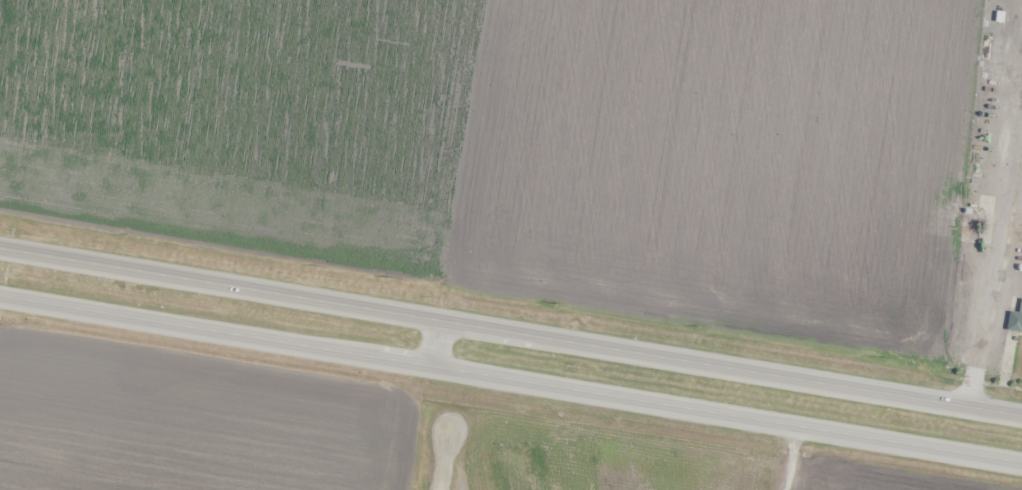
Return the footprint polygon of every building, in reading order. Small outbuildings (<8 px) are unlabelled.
[(1021,332),(1021,299),(1020,313),(1010,311),(1007,330),(1021,332)]
